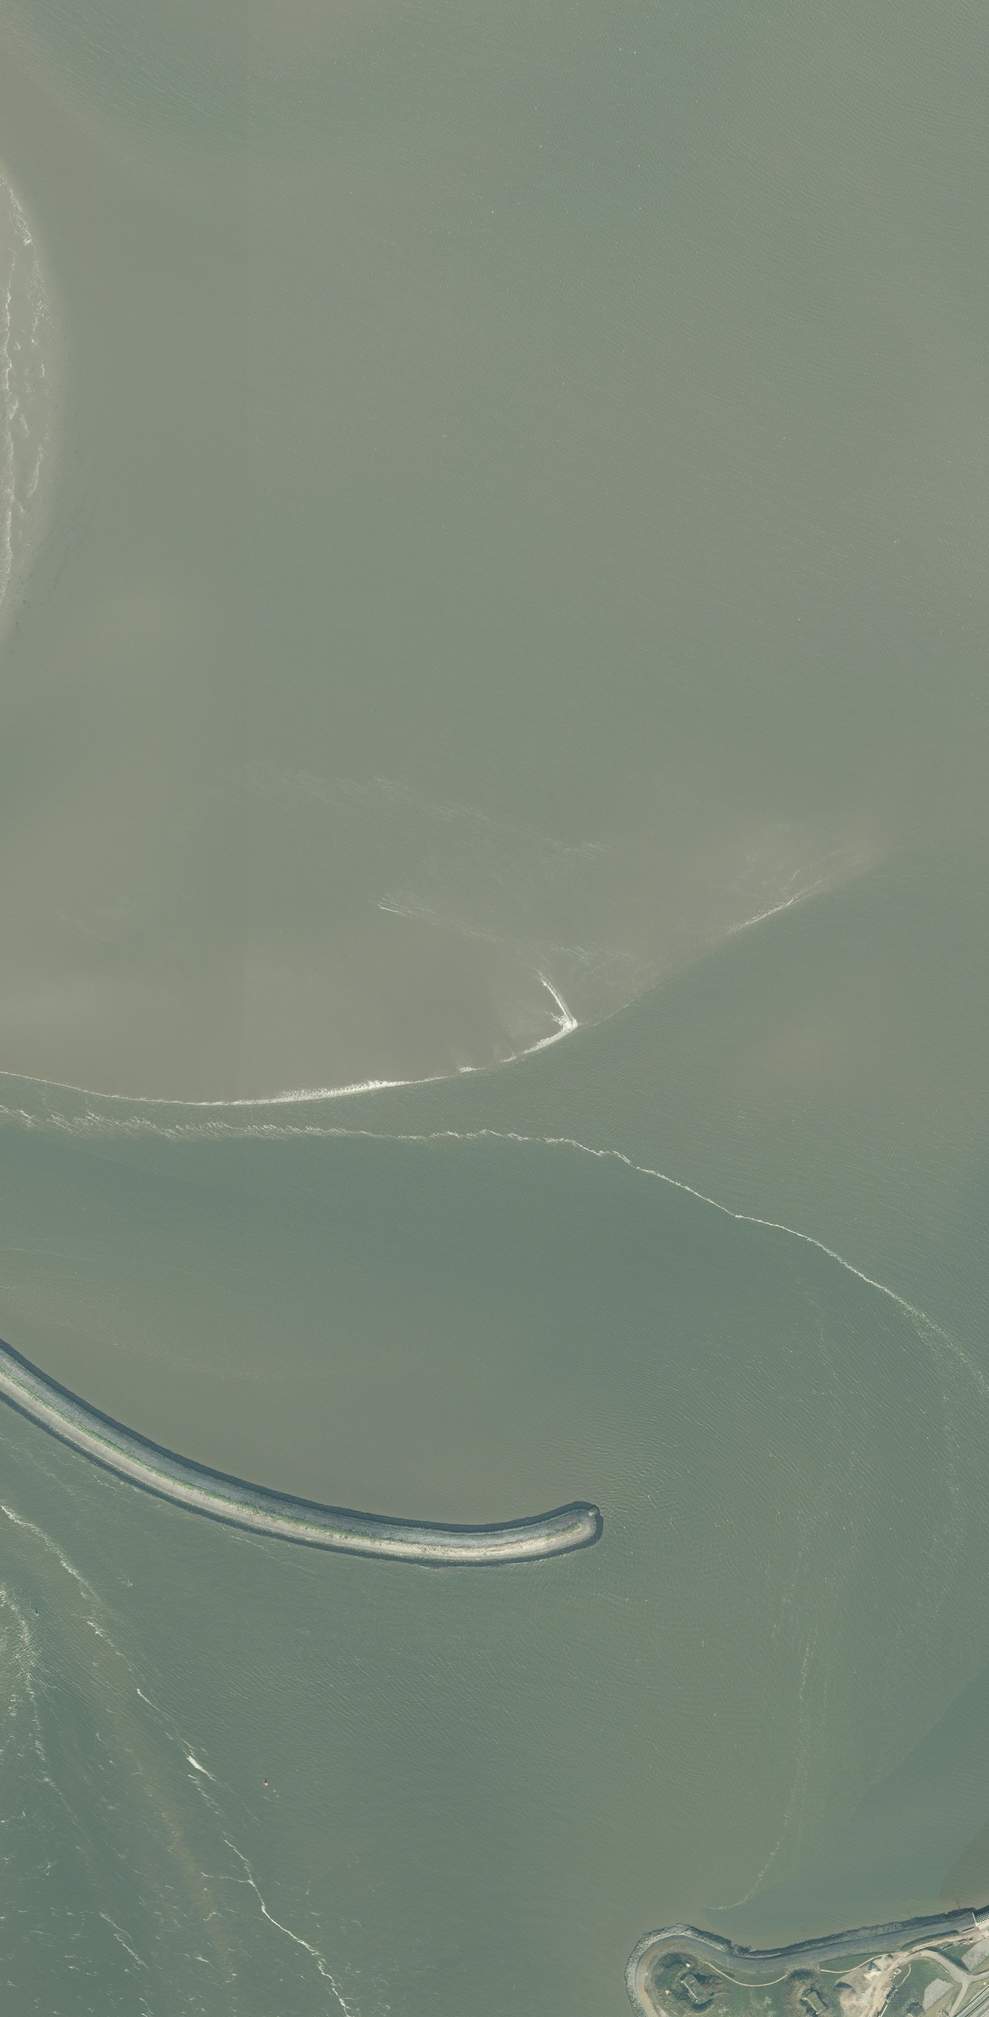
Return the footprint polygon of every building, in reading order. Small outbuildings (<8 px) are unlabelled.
[(817,2013),(825,2007),(818,1997),(817,1995),(817,1994),(816,1993),(816,1992),(815,1991),(806,1999),(806,2000),(807,1999),(817,2012),(816,2013),(817,2013)] [(927,2014),(918,2005),(908,2014),(910,2015),(912,2016),(924,2016),(927,2014)]
